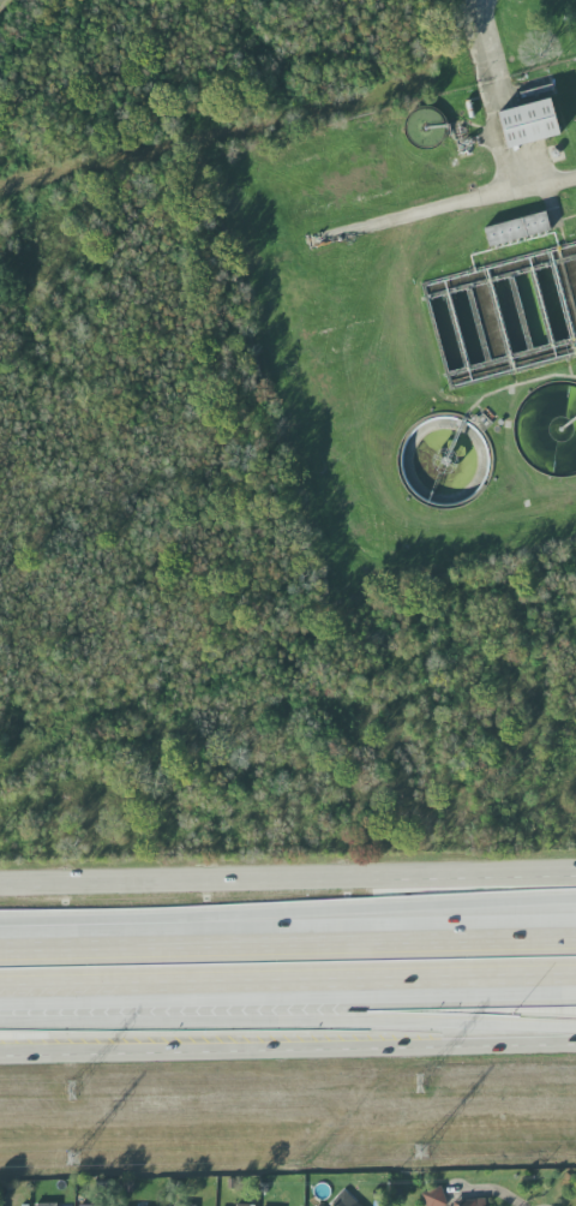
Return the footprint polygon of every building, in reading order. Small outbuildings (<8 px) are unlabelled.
[(498,112),(507,149),(560,136),(551,99),(498,112)] [(552,232),(546,211),(484,228),(489,248),(552,232)] [(442,1188),(422,1193),(425,1205),(446,1205),(442,1188)] [(345,1189),(332,1200),(337,1205),(360,1205),(345,1189)]
